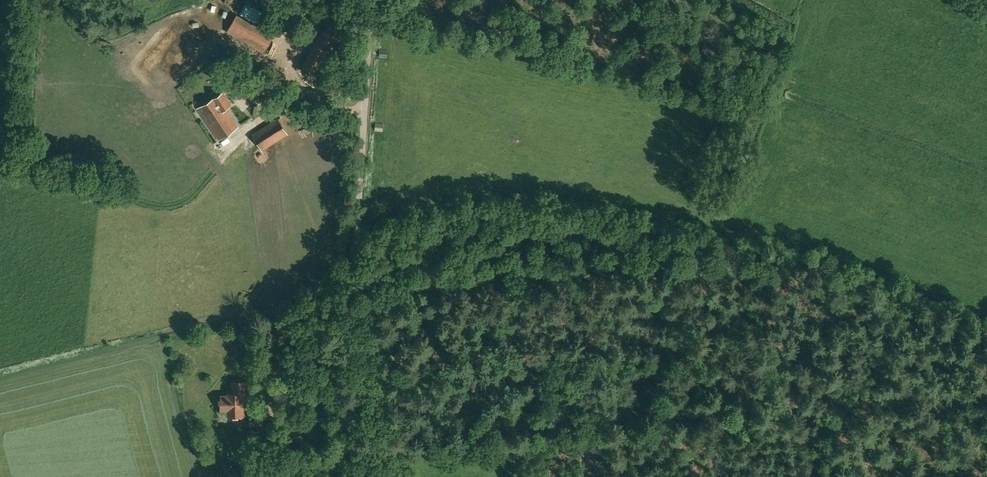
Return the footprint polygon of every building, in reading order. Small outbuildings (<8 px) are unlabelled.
[(238,14),(234,21),(228,30),(264,51),(274,35),(238,14)] [(334,46),(339,38),(325,30),(320,38),(334,46)] [(387,49),(379,49),(379,58),(387,58),(387,49)] [(226,108),(232,104),(223,91),(198,108),(219,139),(239,126),(226,108)] [(288,133),(278,118),(252,134),(262,150),(288,133)] [(384,123),(376,122),(376,131),(384,131),(384,123)] [(247,394),(247,381),(232,381),(233,393),(228,393),(228,396),(222,396),(222,410),(229,410),(229,416),(244,416),(243,394),(247,394)] [(251,429),(247,449),(261,452),(264,436),(260,436),(261,431),(251,429)]
